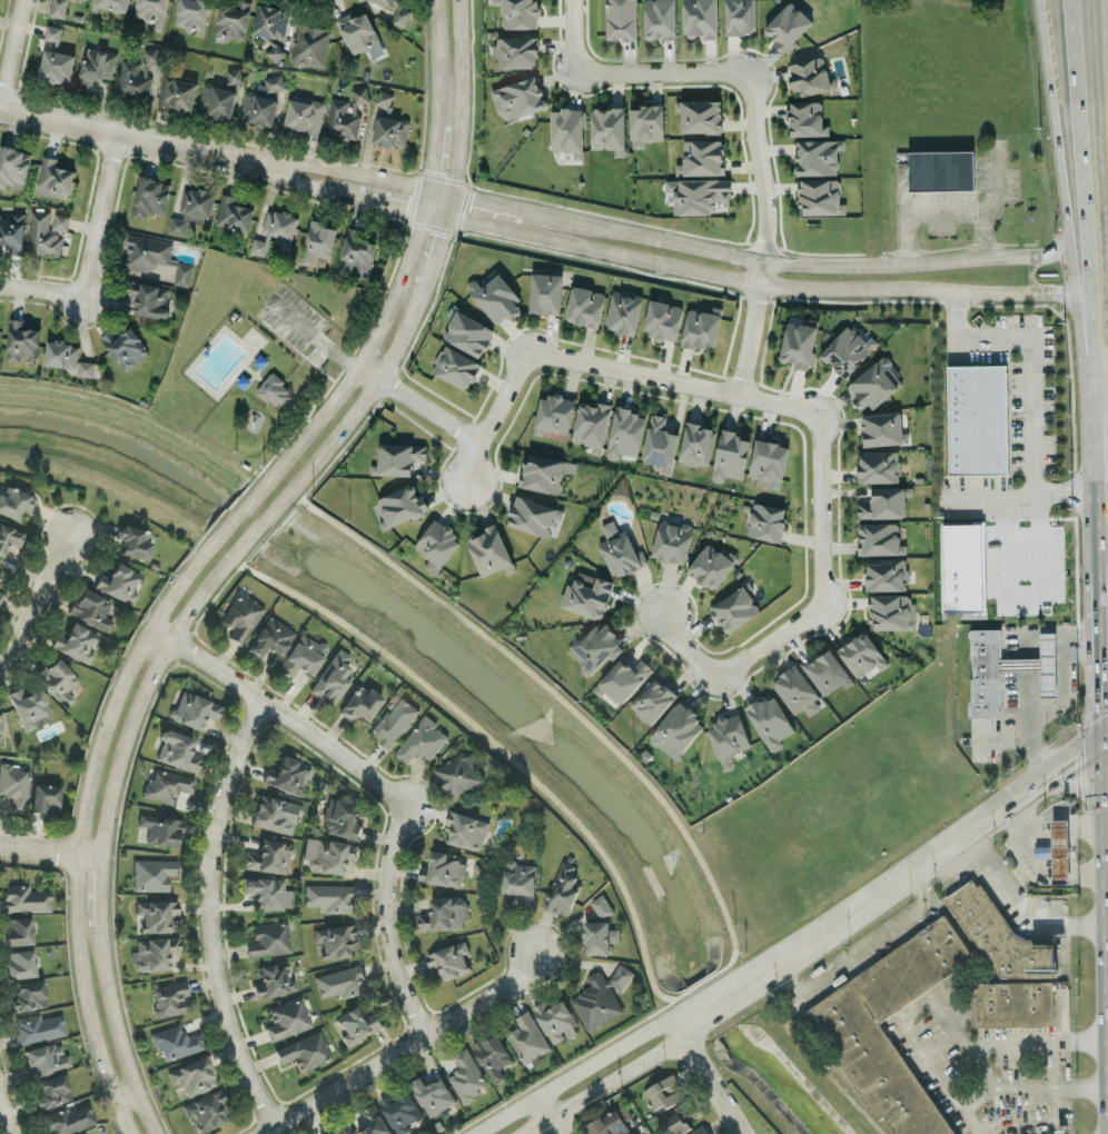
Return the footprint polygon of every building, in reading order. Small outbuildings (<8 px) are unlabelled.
[(64,17),(67,0),(51,0),(48,15),(64,17)] [(93,6),(126,12),(128,0),(94,0),(93,6)] [(153,21),(152,29),(163,31),(167,0),(137,0),(134,18),(153,21)] [(205,31),(210,0),(178,0),(174,27),(205,31)] [(242,0),(238,0),(237,6),(219,3),(213,36),(244,41),(251,2),(242,0)] [(411,8),(403,6),(405,0),(369,0),(395,7),(390,23),(406,27),(411,8)] [(492,4),(501,3),(501,28),(538,27),(538,3),(532,3),(532,0),(492,0),(492,4)] [(606,39),(626,38),(626,40),(637,39),(636,0),(605,0),(606,39)] [(644,39),(676,38),(675,0),(643,0),(644,39)] [(683,36),(701,35),(701,39),(717,38),(716,0),(683,0),(683,36)] [(755,34),(755,0),(724,0),(725,34),(755,34)] [(785,51),(813,22),(791,0),(762,29),(785,51)] [(281,60),(284,43),(283,43),(289,10),(258,4),(252,35),(271,38),(268,57),(281,60)] [(384,52),(365,11),(349,19),(347,14),(335,19),(351,54),(367,47),(372,57),(384,52)] [(59,42),(62,26),(46,24),(44,39),(59,42)] [(325,64),(328,26),(294,24),(292,62),(325,64)] [(537,67),(537,36),(494,37),(494,59),(498,58),(498,68),(537,67)] [(110,81),(117,54),(85,46),(75,87),(89,91),(93,76),(110,81)] [(75,55),(45,48),(38,78),(69,85),(75,55)] [(122,58),(114,95),(145,102),(153,65),(156,65),(159,51),(146,48),(143,63),(122,58)] [(787,63),(794,96),(832,88),(825,55),(787,63)] [(226,71),(230,85),(243,81),(239,67),(226,71)] [(240,120),(271,126),(279,90),(281,90),(284,77),(265,73),(263,84),(259,84),(257,93),(246,90),(240,120)] [(156,103),(191,111),(198,83),(163,75),(156,103)] [(490,89),(496,110),(503,108),(506,119),(546,108),(536,75),(490,89)] [(231,118),(236,90),(203,83),(198,111),(231,118)] [(328,98),(325,136),(357,139),(360,103),(367,103),(368,88),(354,87),(352,110),(347,109),(348,99),(328,98)] [(393,94),(379,89),(374,103),(387,109),(393,94)] [(324,102),(289,95),(283,127),(318,134),(324,102)] [(681,133),(721,132),(721,100),(680,100),(681,133)] [(789,134),(828,135),(829,124),(821,124),(822,102),(790,101),(789,134)] [(630,105),(630,147),(644,148),(644,140),(663,140),(663,105),(630,105)] [(572,159),(583,158),(582,108),(550,109),(551,152),(572,151),(572,159)] [(590,108),(590,149),(614,148),(614,156),(625,156),(624,108),(590,108)] [(406,146),(409,120),(374,116),(371,142),(406,146)] [(723,139),(682,140),(683,163),(675,163),(675,174),(724,174),(723,139)] [(838,174),(837,149),(844,149),(844,139),(795,140),(797,175),(838,174)] [(6,188),(6,186),(24,190),(31,151),(0,146),(0,147),(0,187),(6,188)] [(974,150),(908,151),(909,191),(975,189),(974,150)] [(75,170),(56,167),(58,158),(41,155),(36,187),(71,193),(75,170)] [(170,182),(139,176),(132,216),(147,219),(149,210),(165,213),(170,182)] [(716,213),(716,206),(729,206),(729,178),(679,179),(679,191),(673,192),(673,214),(716,213)] [(839,179),(799,179),(799,214),(845,213),(845,203),(839,203),(839,179)] [(185,235),(187,221),(208,225),(213,191),(190,187),(185,219),(171,217),(169,232),(185,235)] [(182,218),(190,190),(184,189),(177,216),(182,218)] [(235,204),(237,196),(222,193),(216,225),(249,231),(254,207),(235,204)] [(266,209),(261,233),(293,239),(298,215),(266,209)] [(7,244),(7,253),(23,254),(24,212),(10,211),(10,216),(0,216),(0,244),(7,244)] [(28,254),(64,256),(66,213),(29,211),(28,254)] [(337,226),(309,221),(300,264),(312,266),(314,255),(331,258),(337,226)] [(338,268),(354,272),(353,274),(368,278),(377,242),(362,239),(363,233),(346,229),(338,268)] [(173,242),(129,234),(123,267),(154,273),(156,262),(168,264),(173,242)] [(269,242),(253,237),(249,251),(265,256),(269,242)] [(193,264),(176,262),(174,284),(190,286),(193,264)] [(497,326),(523,306),(495,269),(477,283),(474,278),(465,285),(497,326)] [(562,274),(530,273),(529,312),(561,313),(562,274)] [(124,294),(137,297),(134,312),(164,319),(171,288),(128,278),(124,294)] [(605,292),(571,286),(565,321),(599,327),(605,292)] [(635,334),(642,294),(612,288),(605,328),(635,334)] [(675,341),(683,306),(650,298),(641,333),(675,341)] [(681,345),(696,348),(696,344),(715,347),(721,307),(712,305),(711,311),(687,308),(681,345)] [(494,329),(456,309),(442,337),(480,357),(494,329)] [(40,329),(23,329),(24,319),(9,318),(7,360),(21,360),(21,356),(38,357),(40,329)] [(818,320),(809,318),(808,325),(786,321),(779,362),(810,367),(818,320)] [(103,342),(125,372),(150,354),(128,324),(103,342)] [(865,340),(846,324),(819,356),(846,378),(877,342),(869,335),(865,340)] [(78,342),(46,341),(45,366),(77,367),(78,342)] [(430,371),(467,391),(481,363),(444,344),(430,371)] [(893,363),(885,353),(847,385),(869,411),(902,384),(888,367),(893,363)] [(95,362),(79,360),(76,374),(93,377),(95,362)] [(948,474),(1008,473),(1007,364),(946,365),(948,474)] [(281,410),(295,392),(270,372),(256,390),(281,410)] [(573,396),(548,394),(548,398),(538,397),(535,429),(570,432),(573,396)] [(580,401),(572,441),(592,445),(590,452),(600,455),(610,407),(580,401)] [(645,412),(614,407),(606,458),(618,460),(619,453),(638,456),(645,412)] [(902,443),(900,411),(860,415),(863,446),(902,443)] [(714,427),(685,422),(678,461),(707,466),(714,427)] [(710,480),(723,482),(724,476),(742,479),(750,436),(720,430),(710,480)] [(788,444),(754,439),(749,480),(782,484),(788,444)] [(376,466),(369,466),(369,474),(412,475),(412,459),(426,459),(426,444),(377,443),(376,466)] [(899,450),(859,451),(859,482),(899,481),(899,450)] [(559,494),(563,471),(574,473),(576,462),(524,452),(518,486),(559,494)] [(382,530),(427,512),(414,482),(376,498),(384,519),(378,521),(382,530)] [(905,517),(905,486),(870,487),(871,502),(857,502),(857,518),(905,517)] [(36,500),(2,487),(0,493),(0,516),(17,523),(22,512),(30,515),(36,500)] [(563,510),(515,494),(506,524),(547,537),(553,517),(560,519),(563,510)] [(787,508),(753,501),(746,535),(780,542),(787,508)] [(429,559),(423,566),(434,575),(462,540),(434,518),(412,545),(429,559)] [(646,565),(640,549),(631,553),(618,518),(600,524),(606,539),(598,542),(612,578),(646,565)] [(685,564),(692,526),(659,519),(651,557),(685,564)] [(899,522),(858,523),(858,554),(906,553),(905,544),(899,544),(899,522)] [(943,524),(944,611),(983,611),(981,523),(943,524)] [(516,570),(496,524),(464,538),(481,576),(502,567),(505,574),(516,570)] [(22,550),(26,532),(0,526),(0,557),(4,558),(7,546),(22,550)] [(151,533),(119,528),(117,542),(123,543),(121,557),(149,562),(152,545),(148,545),(151,533)] [(738,558),(729,551),(725,556),(708,542),(686,570),(713,591),(738,558)] [(867,590),(907,589),(906,560),(866,560),(867,590)] [(142,575),(115,566),(111,579),(100,575),(94,591),(134,606),(138,596),(135,594),(142,575)] [(602,620),(613,581),(596,576),(593,585),(570,578),(561,607),(602,620)] [(752,588),(747,580),(709,606),(728,633),(760,610),(747,591),(752,588)] [(70,617),(109,635),(114,624),(105,619),(112,604),(82,591),(70,617)] [(229,639),(241,647),(266,611),(241,593),(221,622),(235,631),(229,639)] [(913,629),(914,595),(870,594),(870,628),(913,629)] [(296,634),(270,618),(249,652),(261,659),(267,649),(282,658),(296,634)] [(568,654),(592,678),(611,658),(615,662),(627,649),(599,622),(568,654)] [(66,639),(58,635),(51,648),(89,667),(94,656),(90,654),(98,637),(73,624),(66,639)] [(971,719),(1002,719),(1002,672),(1040,671),(1040,697),(1054,697),(1054,632),(1040,632),(1040,658),(1001,658),(1001,629),(970,629),(971,719)] [(880,670),(888,664),(865,630),(836,649),(856,678),(876,664),(880,670)] [(300,635),(279,672),(292,680),(298,670),(313,678),(328,651),(300,635)] [(853,682),(830,648),(804,666),(827,700),(853,682)] [(311,694),(335,707),(353,677),(346,673),(354,659),(337,649),(311,694)] [(79,683),(57,659),(36,679),(66,710),(75,702),(68,694),(79,683)] [(622,709),(656,671),(644,661),(634,672),(623,662),(599,689),(622,709)] [(811,719),(826,708),(798,669),(774,686),(797,717),(805,711),(811,719)] [(680,699),(659,679),(631,708),(652,728),(680,699)] [(339,713),(352,723),(358,716),(367,724),(383,703),(360,685),(339,713)] [(41,691),(25,697),(22,690),(8,696),(24,733),(54,721),(41,691)] [(204,719),(218,723),(223,707),(180,693),(171,722),(200,731),(204,719)] [(797,734),(776,696),(749,711),(773,755),(785,749),(782,742),(797,734)] [(370,735),(394,751),(420,711),(403,700),(392,716),(386,712),(370,735)] [(651,741),(678,763),(708,726),(682,704),(651,741)] [(709,727),(726,774),(737,770),(732,757),(753,750),(742,716),(709,727)] [(431,765),(449,741),(422,722),(396,758),(409,767),(418,755),(431,765)] [(196,742),(166,731),(155,760),(197,775),(202,761),(190,757),(196,742)] [(484,788),(474,755),(437,766),(447,798),(484,788)] [(313,769),(282,758),(277,772),(268,769),(263,785),(303,799),(313,769)] [(30,770),(0,768),(0,798),(12,799),(11,814),(28,815),(30,770)] [(144,800),(175,806),(178,793),(192,796),(196,780),(151,770),(144,800)] [(33,815),(60,816),(61,788),(34,787),(33,815)] [(294,837),(300,806),(258,798),(252,829),(294,837)] [(362,807),(331,800),(326,823),(330,824),(327,835),(360,842),(363,827),(358,826),(362,807)] [(490,824),(451,812),(447,826),(455,828),(450,845),(481,854),(490,824)] [(147,846),(179,850),(183,822),(140,816),(139,829),(149,830),(147,846)] [(1072,885),(1070,822),(1054,822),(1056,885),(1072,885)] [(343,877),(344,862),(358,864),(360,846),(308,841),(304,872),(343,877)] [(245,871),(288,876),(292,845),(262,842),(260,857),(247,855),(245,871)] [(462,889),(467,858),(434,853),(432,870),(422,868),(420,884),(462,889)] [(134,893),(169,893),(169,877),(179,877),(179,862),(135,862),(134,893)] [(547,911),(570,919),(584,883),(572,879),(576,868),(564,863),(547,911)] [(537,867),(513,866),(513,873),(504,873),(503,895),(520,896),(519,909),(536,909),(537,867)] [(947,900),(988,962),(988,967),(994,975),(994,984),(1000,984),(1006,980),(1035,980),(1044,974),(1054,974),(1054,950),(1048,940),(1019,940),(979,879),(947,900)] [(285,881),(244,880),(244,896),(257,896),(256,910),(294,912),(294,893),(284,892),(285,881)] [(51,914),(51,892),(30,893),(30,886),(3,887),(4,914),(51,914)] [(353,887),(305,888),(306,909),(327,908),(327,916),(354,915),(353,887)] [(616,914),(605,896),(592,904),(603,922),(616,914)] [(421,933),(468,931),(467,899),(432,901),(432,916),(420,916),(421,933)] [(137,903),(137,917),(142,917),(142,935),(170,935),(170,918),(179,918),(179,903),(137,903)] [(32,920),(4,921),(5,948),(33,947),(32,920)] [(977,962),(950,920),(807,1009),(878,1124),(888,1118),(898,1133),(953,1133),(882,1021),(977,962)] [(612,923),(586,924),(587,947),(589,947),(589,957),(614,956),(613,945),(622,945),(622,931),(612,932),(612,923)] [(253,928),(255,944),(246,945),(247,960),(292,955),(288,924),(253,928)] [(351,959),(350,942),(356,942),(355,927),(314,930),(315,945),(321,944),(322,961),(351,959)] [(181,956),(180,940),(137,942),(137,954),(133,954),(134,974),(170,972),(169,956),(181,956)] [(475,974),(466,944),(428,956),(433,971),(442,968),(447,983),(475,974)] [(6,954),(7,981),(36,979),(34,953),(6,954)] [(257,1001),(298,994),(296,981),(290,982),(286,963),(259,968),(262,985),(254,987),(257,1001)] [(315,979),(321,1001),(341,995),(343,1000),(369,993),(361,966),(315,979)] [(573,1001),(590,1034),(626,1015),(615,992),(635,982),(628,969),(607,980),(602,972),(590,978),(596,989),(573,1001)] [(14,1013),(47,1010),(44,983),(12,986),(14,1013)] [(157,1020),(190,1013),(184,983),(150,990),(157,1020)] [(1055,1028),(1054,984),(974,985),(975,1029),(1055,1028)] [(312,1030),(303,1000),(269,1011),(274,1027),(266,1030),(270,1043),(312,1030)] [(567,1003),(548,1012),(545,1005),(536,1009),(554,1047),(569,1040),(570,1042),(583,1036),(567,1003)] [(368,1020),(361,1006),(336,1019),(345,1036),(341,1038),(347,1049),(386,1029),(378,1014),(368,1020)] [(526,1068),(554,1052),(531,1013),(517,1020),(521,1027),(508,1035),(526,1068)] [(67,1037),(62,1016),(41,1021),(40,1016),(14,1022),(21,1048),(67,1037)] [(152,1035),(161,1064),(205,1051),(200,1035),(186,1040),(181,1026),(152,1035)] [(275,1051),(280,1066),(296,1060),(302,1074),(332,1062),(321,1033),(275,1051)] [(493,1088),(507,1082),(502,1070),(514,1065),(502,1036),(476,1047),(493,1088)] [(24,1053),(30,1079),(72,1069),(69,1056),(64,1057),(61,1044),(24,1053)] [(464,1104),(491,1090),(470,1050),(455,1058),(462,1072),(450,1078),(464,1104)] [(218,1087),(206,1058),(167,1074),(173,1088),(180,1084),(187,1100),(218,1087)] [(72,1104),(67,1076),(34,1082),(40,1110),(72,1104)] [(459,1104),(442,1077),(430,1084),(425,1077),(412,1085),(434,1120),(459,1104)] [(645,1091),(655,1114),(686,1101),(676,1078),(645,1091)] [(220,1108),(227,1106),(222,1093),(182,1105),(188,1122),(194,1120),(199,1133),(226,1125),(220,1108)] [(397,1133),(413,1133),(414,1133),(412,1127),(426,1122),(415,1096),(399,1102),(396,1096),(383,1101),(397,1133)] [(96,1125),(87,1103),(43,1121),(48,1133),(75,1133),(96,1125)] [(666,1133),(687,1133),(694,1130),(689,1122),(696,1118),(689,1104),(658,1120),(666,1133)] [(380,1105),(363,1113),(369,1127),(358,1132),(359,1133),(392,1133),(380,1105)] [(627,1106),(589,1128),(592,1133),(628,1133),(631,1132),(626,1123),(634,1118),(627,1106)] [(347,1125),(331,1133),(352,1133),(347,1125)]
